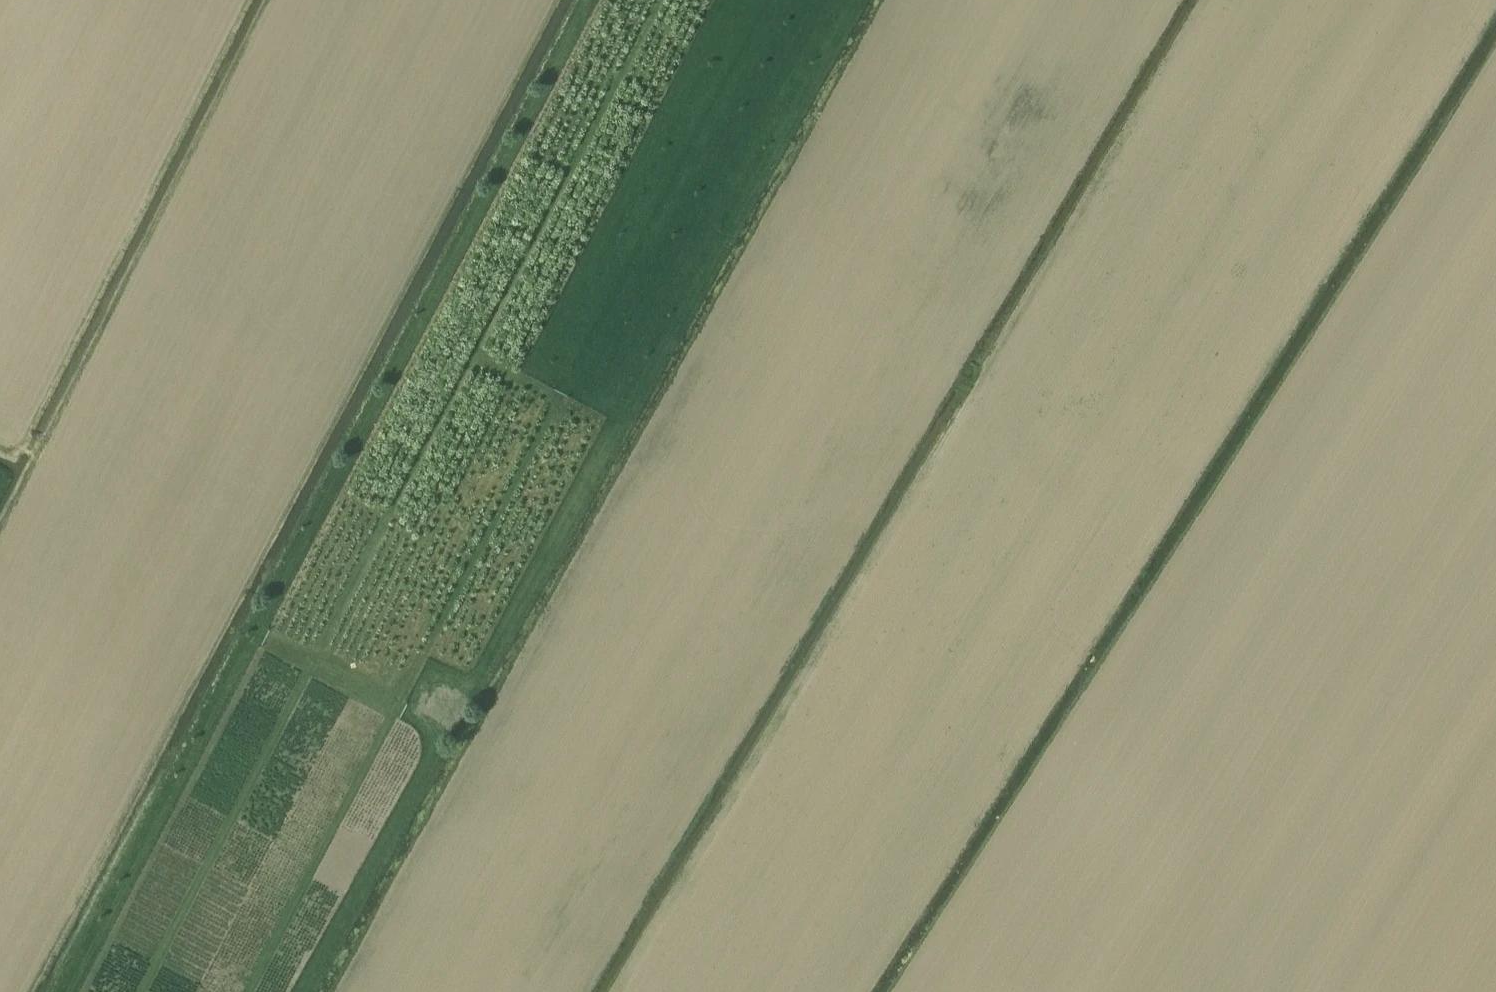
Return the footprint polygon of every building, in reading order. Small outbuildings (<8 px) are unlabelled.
[(453,703),(447,714),(458,720),(464,709),(453,703)]
